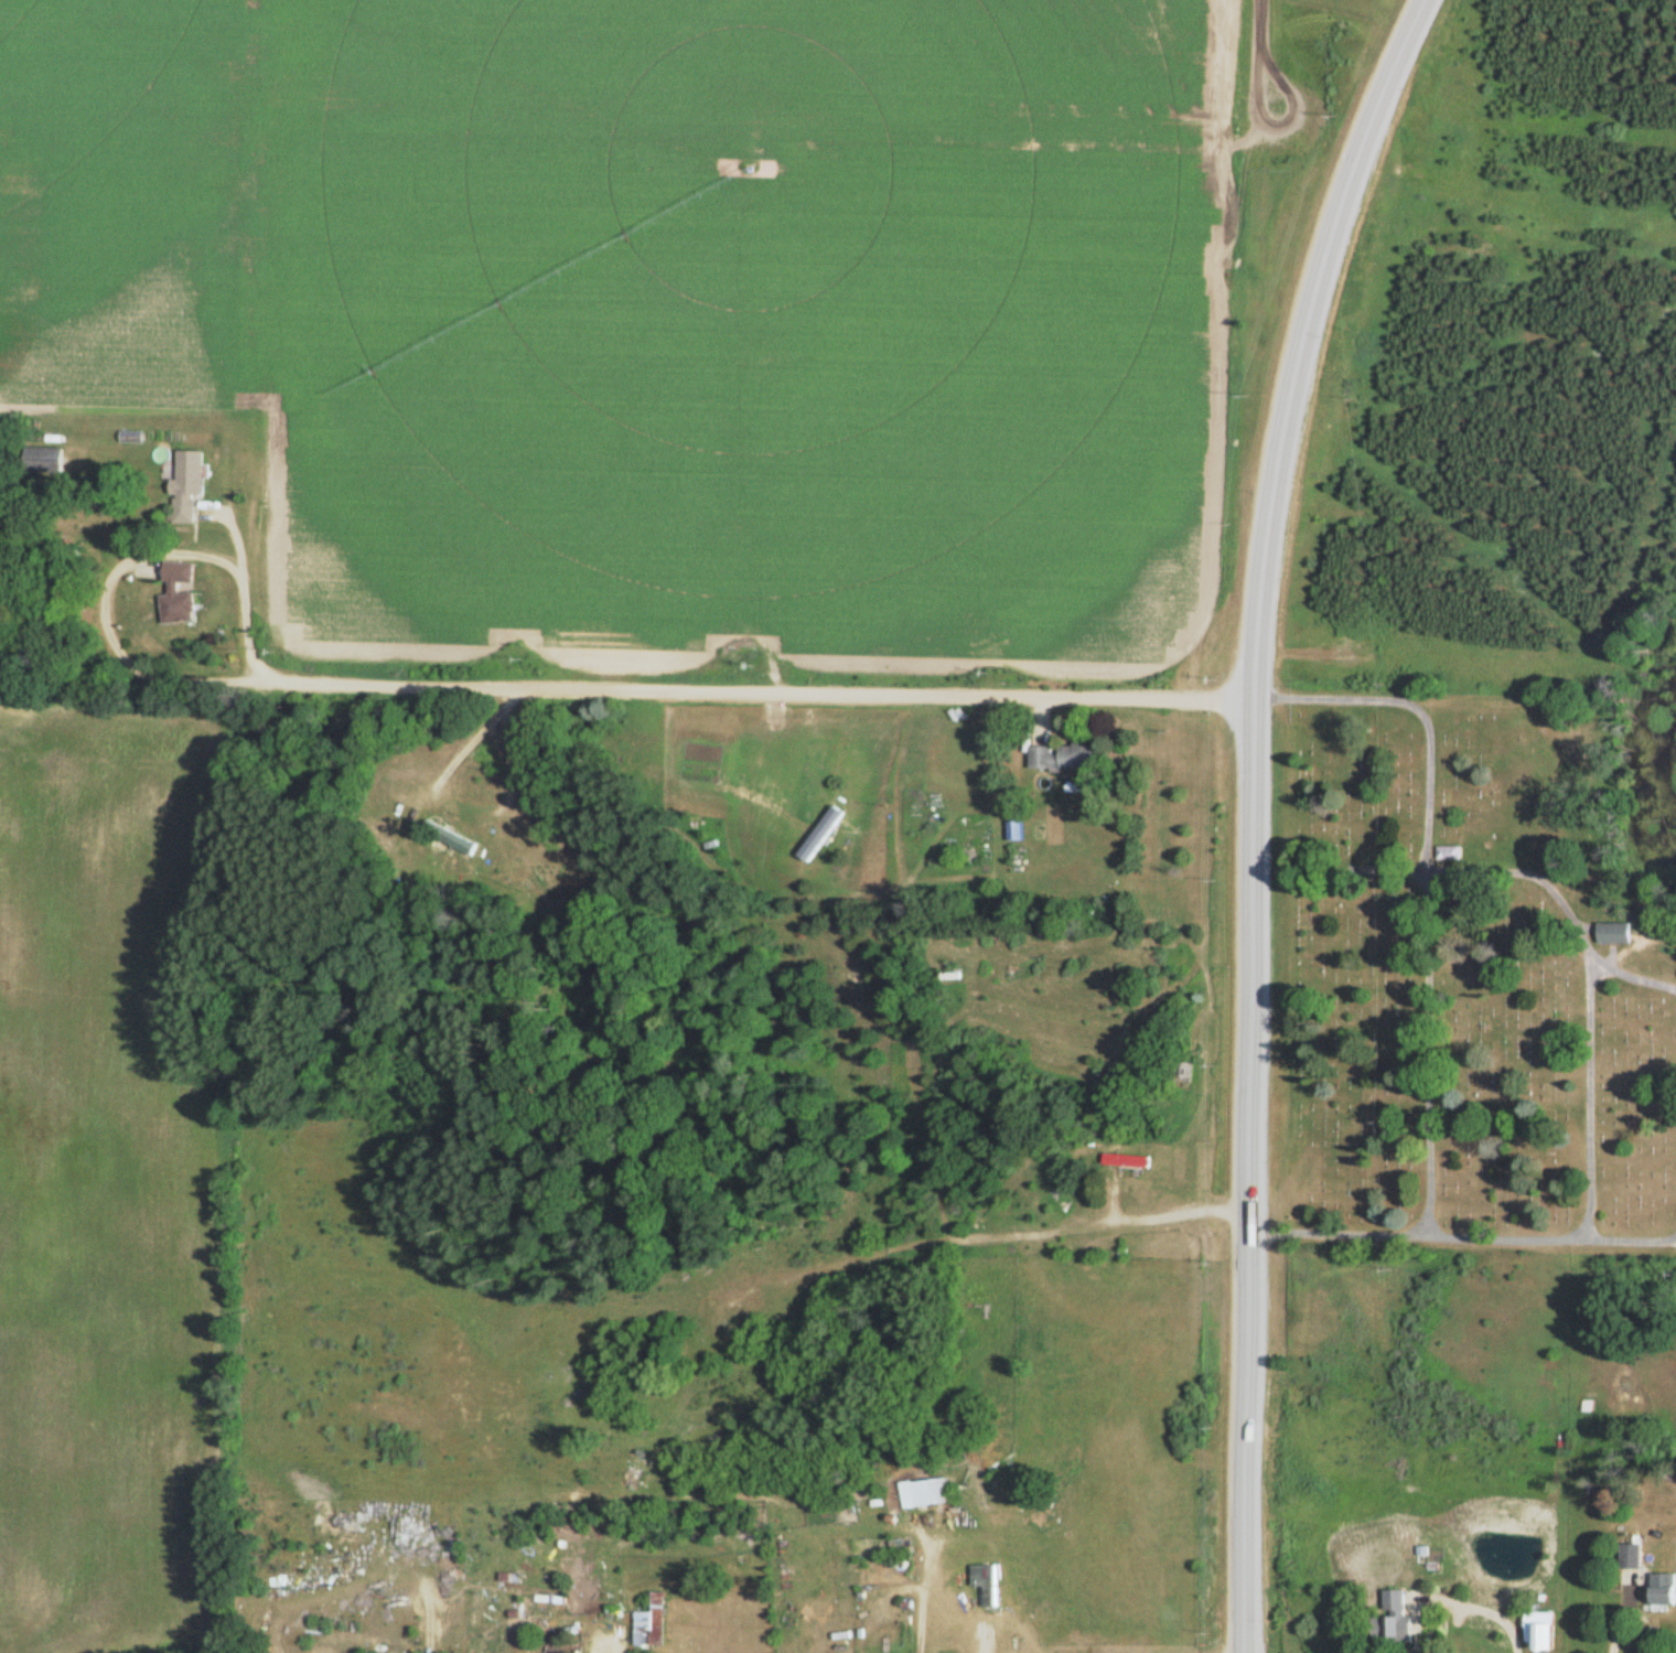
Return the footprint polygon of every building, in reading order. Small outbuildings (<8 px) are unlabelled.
[(208,453),(179,453),(177,525),(198,526),(199,496),(207,496),(208,453)] [(199,624),(199,593),(177,593),(177,585),(199,586),(199,565),(169,565),(169,624),(199,624)] [(1031,746),(1031,770),(1097,769),(1097,746),(1087,746),(1087,741),(1075,741),(1075,749),(1054,750),(1054,746),(1031,746)] [(480,845),(455,833),(448,846),(474,859),(480,845)] [(1636,944),(1636,923),(1599,923),(1599,944),(1636,944)] [(1194,1063),(1180,1063),(1180,1081),(1194,1081),(1194,1063)] [(1107,1165),(1153,1165),(1153,1155),(1107,1155),(1107,1165)] [(905,1509),(954,1504),(952,1479),(903,1483),(905,1509)] [(1645,1569),(1645,1543),(1624,1543),(1624,1569),(1645,1569)] [(1001,1609),(1002,1566),(976,1566),(975,1608),(1001,1609)] [(1675,1605),(1675,1574),(1657,1574),(1657,1605),(1675,1605)] [(1409,1591),(1386,1591),(1386,1639),(1409,1639),(1409,1591)] [(669,1647),(669,1592),(655,1592),(655,1624),(636,1624),(636,1647),(669,1647)] [(1529,1648),(1558,1648),(1558,1615),(1529,1615),(1529,1648)]
